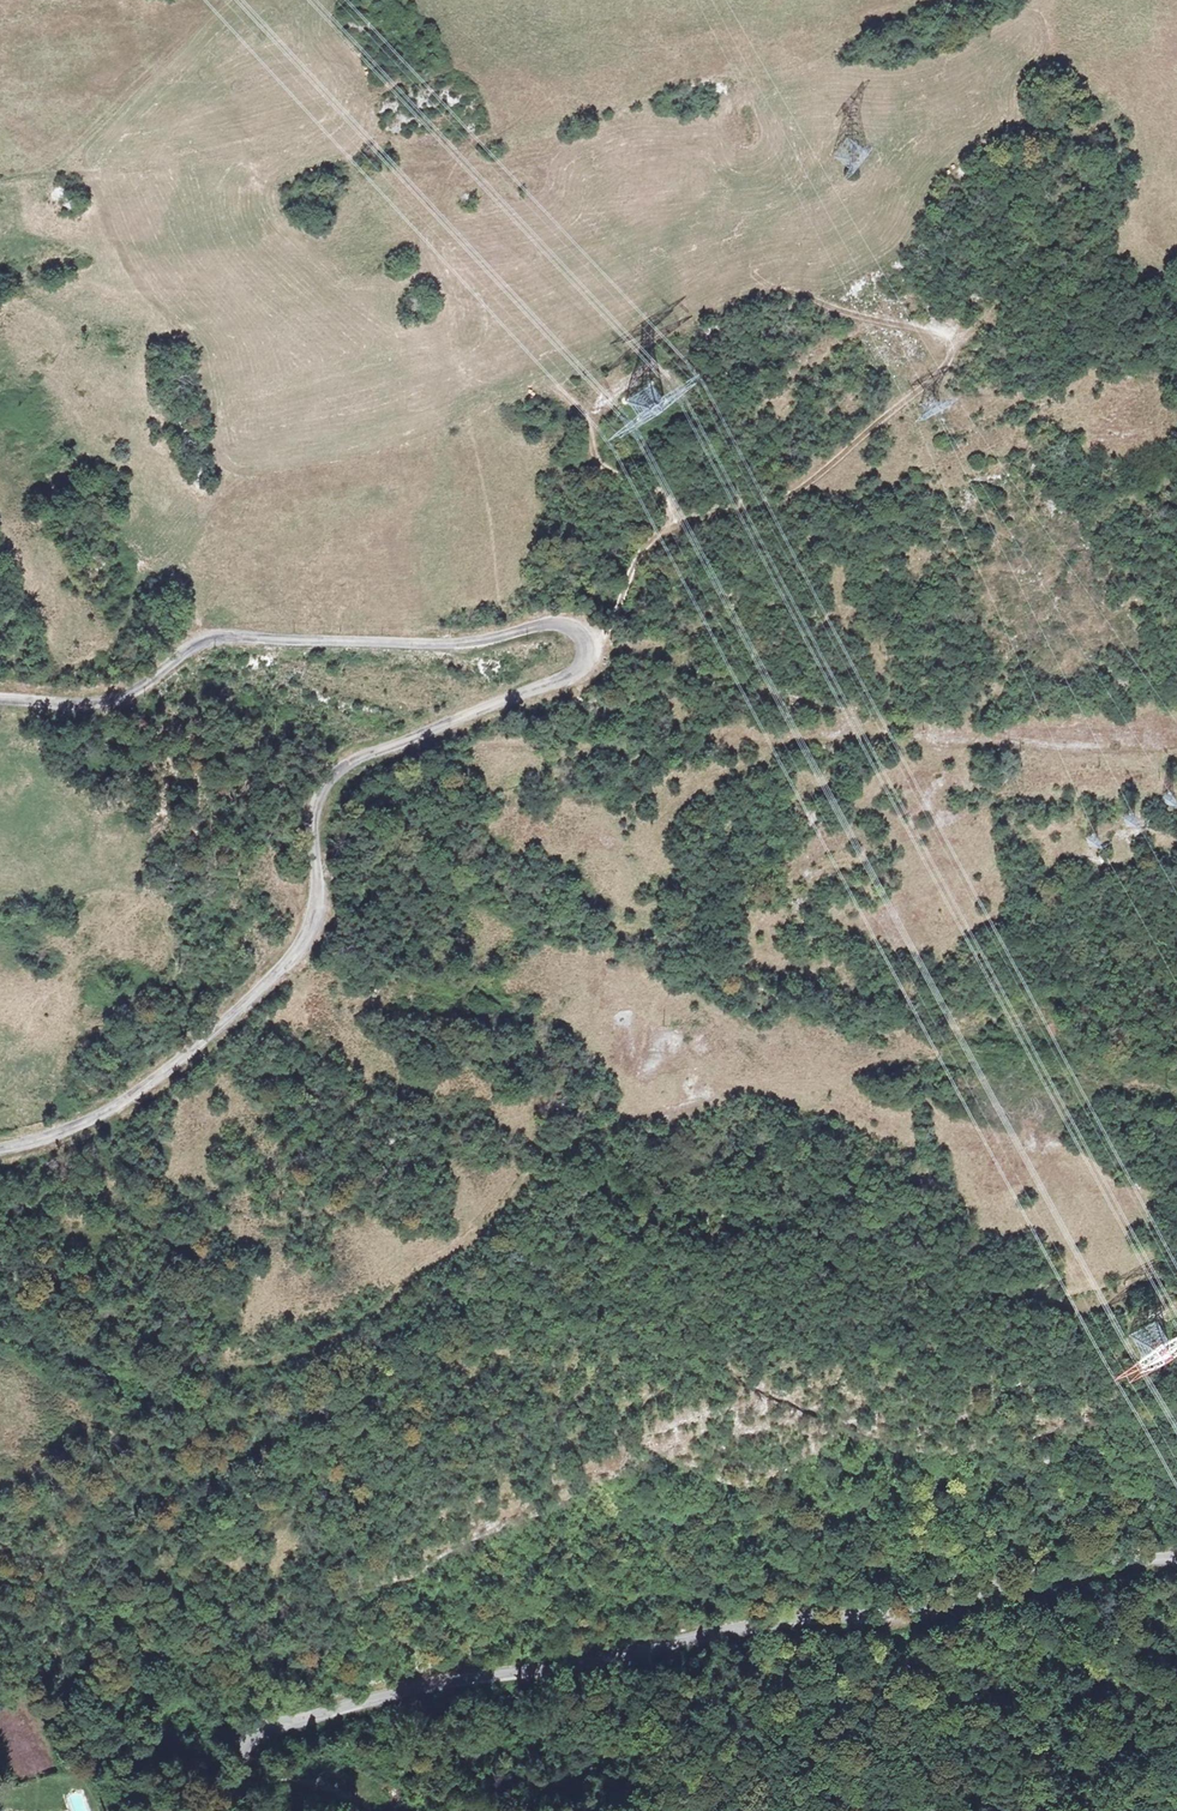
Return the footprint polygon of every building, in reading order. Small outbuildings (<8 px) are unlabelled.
[(845,137),(832,157),(856,173),(869,154),(845,137)]
